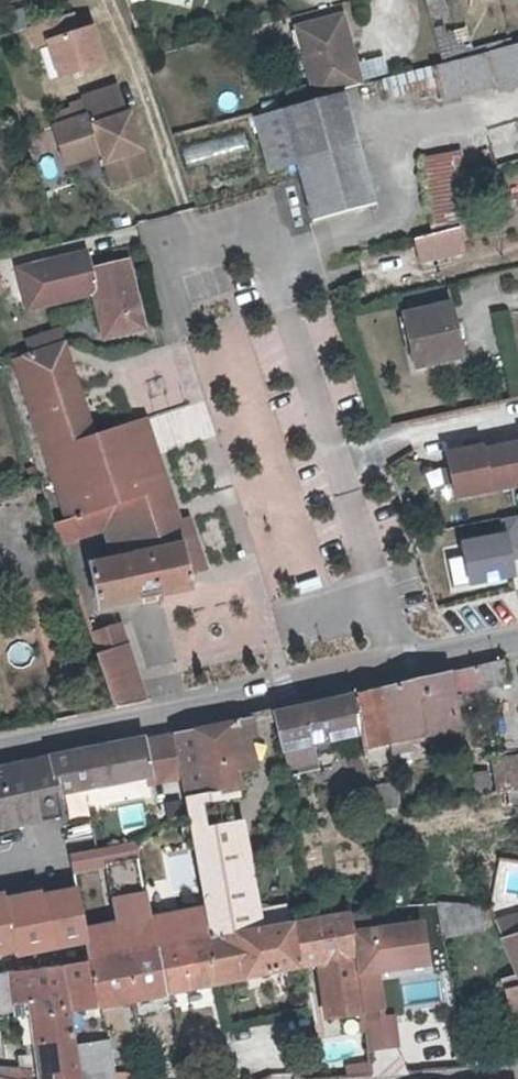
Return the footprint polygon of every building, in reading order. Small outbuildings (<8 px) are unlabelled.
[(68,10),(56,13),(26,23),(33,43),(45,39),(56,74),(74,69),(100,60),(89,24),(74,29),(68,10)] [(338,51),(349,48),(341,16),(330,19),(338,51)] [(313,97),(356,86),(358,86),(349,48),(338,51),(330,19),(295,28),(313,97)] [(471,48),(462,23),(430,34),(439,60),(471,48)] [(505,48),(450,63),(440,65),(429,68),(433,86),(437,101),(492,88),(494,93),(517,87),(517,45),(505,48)] [(433,86),(429,68),(358,86),(356,86),(361,105),(433,86)] [(102,156),(110,181),(144,169),(125,111),(122,112),(112,82),(81,92),(87,112),(51,124),(63,161),(103,148),(106,156),(102,156)] [(277,112),(293,164),(311,222),(370,207),(336,96),(277,112)] [(293,164),(277,112),(252,119),(268,172),(293,164)] [(184,159),(244,150),(242,137),(182,146),(184,159)] [(417,156),(428,233),(459,228),(454,178),(451,150),(417,156)] [(459,228),(428,233),(435,260),(463,252),(459,228)] [(428,233),(409,239),(418,263),(435,260),(428,233)] [(98,293),(107,340),(147,329),(132,261),(97,269),(89,250),(21,270),(28,311),(98,293)] [(455,354),(444,300),(396,311),(407,364),(455,354)] [(60,524),(75,569),(95,561),(107,611),(206,589),(203,578),(203,573),(211,570),(194,516),(185,518),(150,418),(101,433),(64,327),(28,339),(33,353),(15,360),(67,522),(60,524)] [(442,453),(450,496),(517,482),(517,441),(498,445),(477,449),(476,446),(442,453)] [(19,495),(16,484),(0,489),(0,501),(19,495)] [(517,557),(517,525),(516,515),(498,519),(501,535),(457,544),(466,586),(510,577),(506,560),(517,557)] [(453,545),(441,548),(453,593),(464,590),(453,545)] [(127,624),(96,634),(120,707),(149,700),(127,624)] [(382,687),(391,741),(458,730),(450,671),(382,687)] [(356,694),(360,732),(364,745),(391,741),(382,687),(356,694)] [(282,751),(286,771),(317,765),(311,745),(360,732),(356,694),(265,713),(275,752),(282,751)] [(186,774),(190,799),(228,792),(239,790),(236,772),(249,770),(244,738),(258,735),(254,716),(180,732),(186,774)] [(186,774),(180,732),(177,732),(146,739),(153,776),(153,779),(184,775),(186,774)] [(61,788),(62,795),(94,788),(153,776),(146,739),(55,757),(61,788)] [(491,796),(517,794),(517,756),(488,758),(491,796)] [(40,823),(66,818),(62,795),(61,788),(55,757),(0,768),(0,830),(40,823)] [(467,775),(469,793),(490,790),(487,772),(467,775)] [(370,780),(375,810),(401,805),(396,776),(370,780)] [(228,792),(190,799),(198,858),(237,851),(228,792)] [(66,818),(40,823),(44,845),(70,841),(67,821),(66,818)] [(68,853),(70,872),(137,863),(135,844),(68,853)] [(207,909),(212,940),(250,933),(247,912),(237,851),(198,858),(206,909),(207,909)] [(0,899),(0,952),(14,949),(15,954),(89,940),(79,889),(7,903),(6,897),(0,899)] [(247,912),(250,933),(287,926),(284,906),(247,912)] [(118,925),(124,957),(165,950),(212,940),(207,909),(206,909),(203,909),(118,925)] [(481,929),(481,909),(439,909),(445,936),(481,929)] [(371,928),(368,911),(362,912),(366,935),(350,938),(356,988),(376,986),(375,969),(405,965),(404,957),(425,955),(421,922),(371,928)] [(366,935),(362,912),(317,921),(287,926),(250,933),(212,940),(165,950),(171,990),(319,962),(325,1018),(360,1012),(359,1008),(356,988),(350,938),(366,935)] [(493,922),(490,923),(494,930),(517,976),(504,980),(516,1021),(517,1020),(517,916),(493,922)] [(124,957),(93,962),(58,967),(67,1010),(171,990),(165,950),(124,957)] [(71,1032),(67,1010),(58,967),(29,970),(5,973),(0,974),(0,1004),(14,1003),(31,1002),(35,1018),(23,1020),(29,1053),(39,1054),(44,1078),(80,1078),(71,1032)] [(376,986),(356,988),(359,1008),(379,1006),(376,986)] [(31,1002),(14,1003),(19,1020),(23,1020),(35,1018),(31,1002)] [(390,1015),(361,1018),(365,1048),(395,1044),(390,1015)] [(80,1078),(113,1078),(104,1026),(71,1032),(80,1078)]
